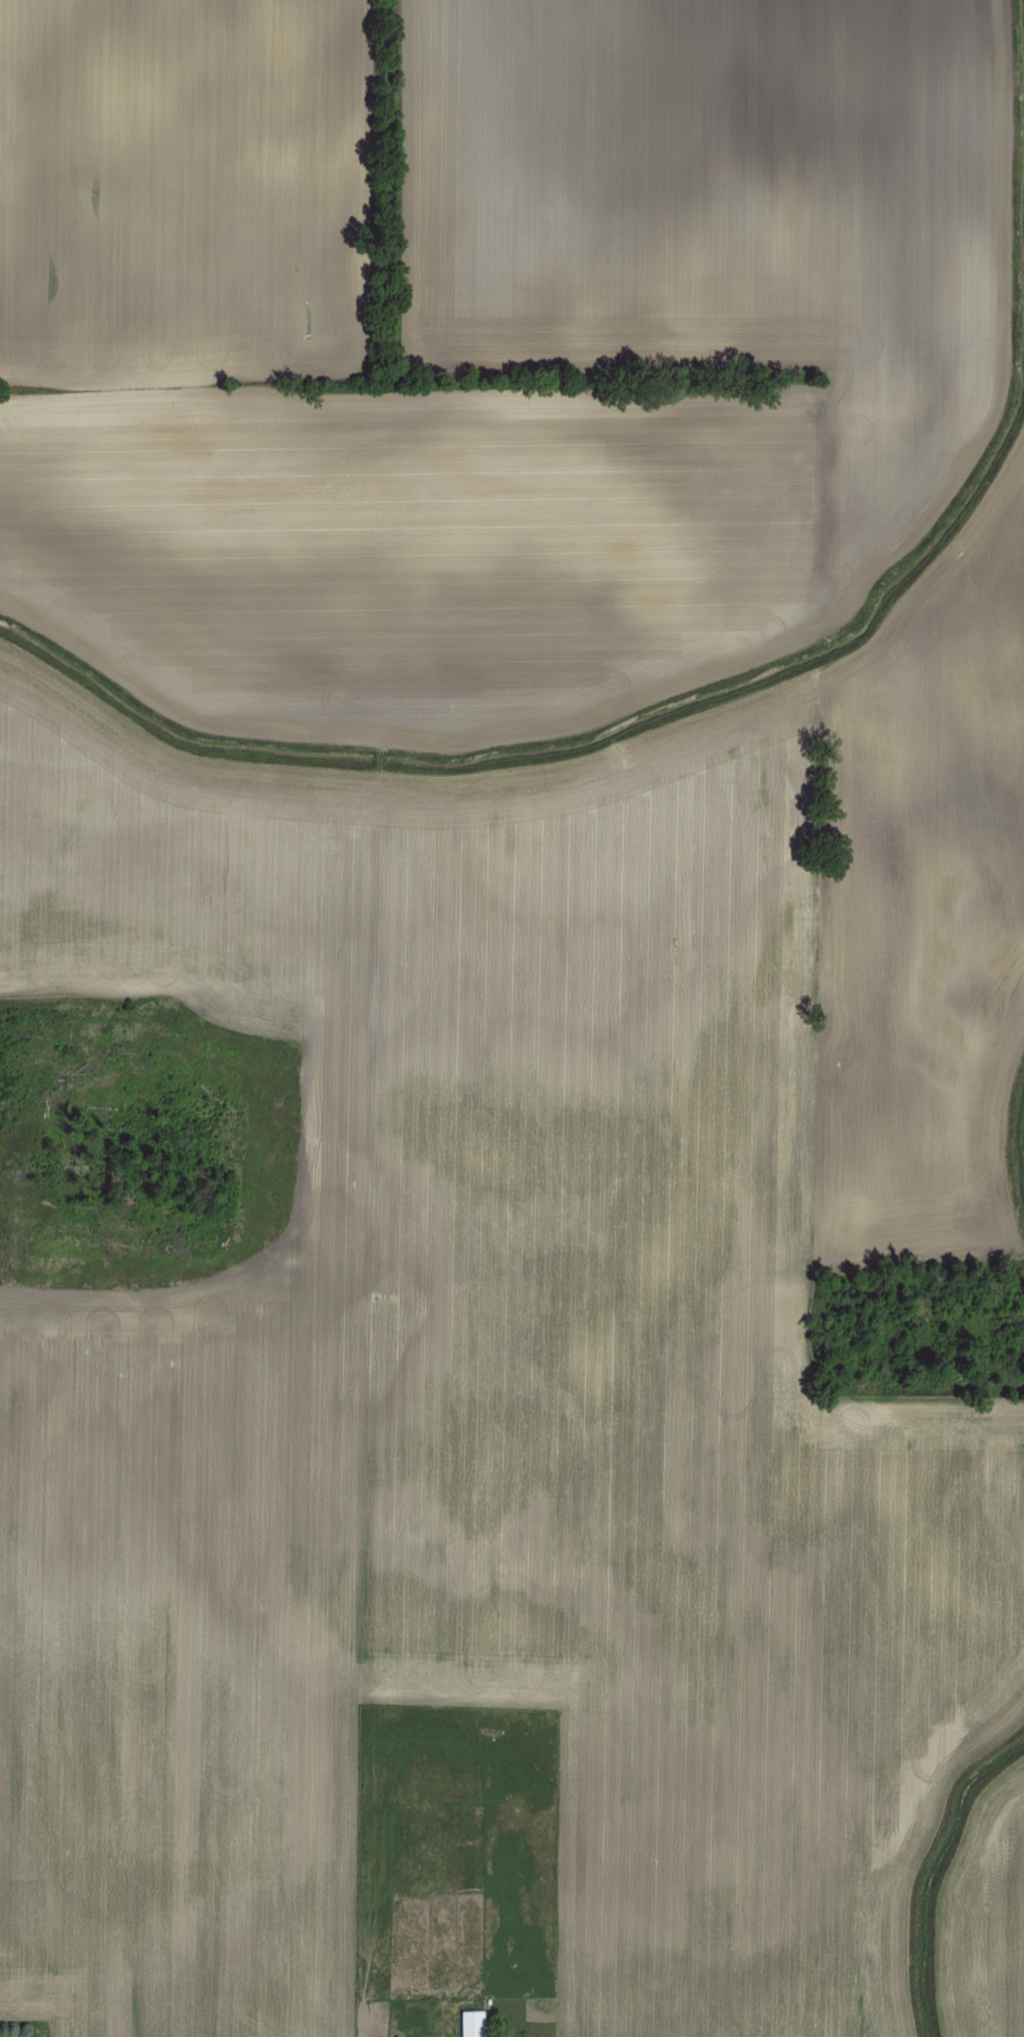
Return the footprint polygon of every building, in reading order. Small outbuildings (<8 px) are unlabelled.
[(479,2010),(457,2010),(458,2036),(480,2036),(479,2010)]
